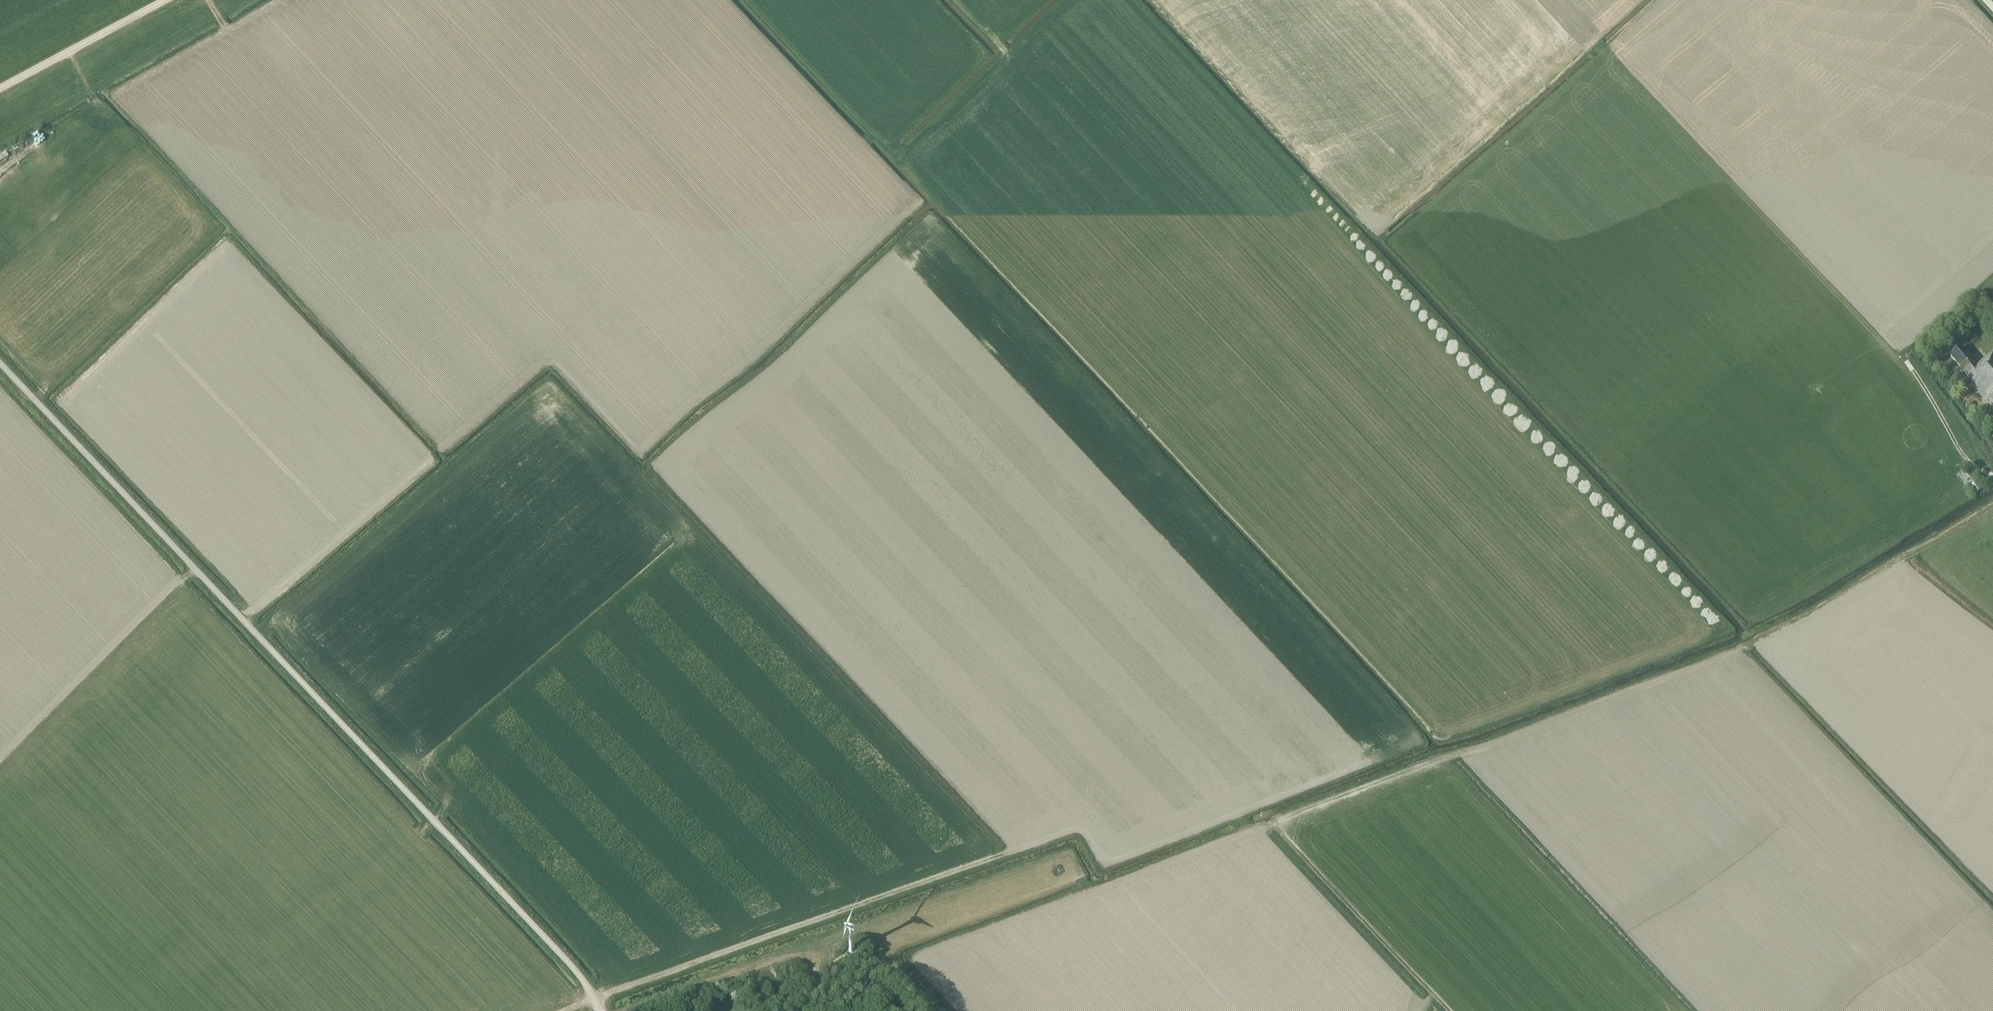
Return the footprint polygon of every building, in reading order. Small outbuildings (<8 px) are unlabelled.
[(1973,363),(1974,363),(1961,348),(1950,357),(1963,372),(1973,384),(1972,385),(1992,411),(1992,353),(1977,367),(1973,363)]
